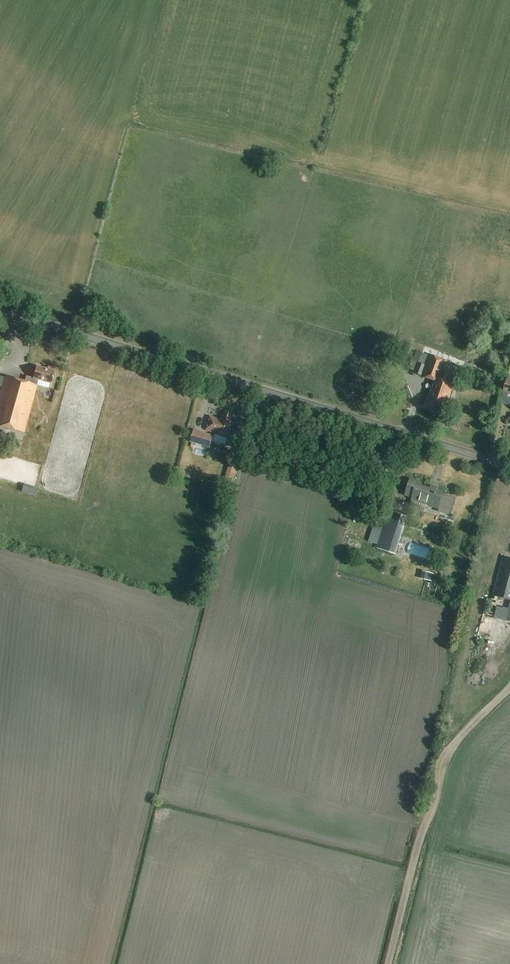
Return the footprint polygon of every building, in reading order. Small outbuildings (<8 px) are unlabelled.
[(391,349),(402,354),(405,346),(394,342),(391,349)] [(414,374),(433,381),(427,399),(429,399),(426,407),(437,411),(440,403),(446,405),(454,383),(441,379),(447,361),(430,354),(426,365),(418,362),(414,374)] [(0,393),(0,426),(23,432),(36,385),(49,388),(51,383),(54,369),(47,367),(46,369),(36,366),(33,378),(26,376),(24,382),(5,376),(0,393)] [(232,448),(237,431),(231,429),(233,424),(230,423),(232,415),(224,413),(223,415),(221,415),(220,419),(210,416),(206,429),(215,432),(215,434),(228,438),(225,445),(232,448)] [(213,436),(204,433),(193,430),(190,443),(210,449),(213,436)] [(180,457),(189,457),(189,453),(196,453),(196,446),(176,446),(176,448),(180,448),(180,457)] [(233,482),(237,462),(230,460),(225,480),(233,482)] [(410,480),(405,494),(413,497),(412,500),(437,508),(439,508),(438,512),(448,515),(453,498),(441,494),(441,492),(435,491),(436,488),(430,486),(430,489),(416,485),(417,482),(410,480)] [(425,519),(428,508),(392,496),(391,501),(397,503),(394,513),(409,517),(410,514),(425,519)] [(401,523),(387,518),(384,528),(378,545),(377,548),(391,552),(401,523)] [(378,545),(384,528),(375,525),(369,542),(378,545)] [(491,599),(496,600),(497,597),(509,601),(509,600),(509,559),(502,557),(491,599)] [(424,570),(422,578),(433,581),(435,573),(424,570)] [(441,606),(443,595),(437,594),(435,606),(441,606)]
